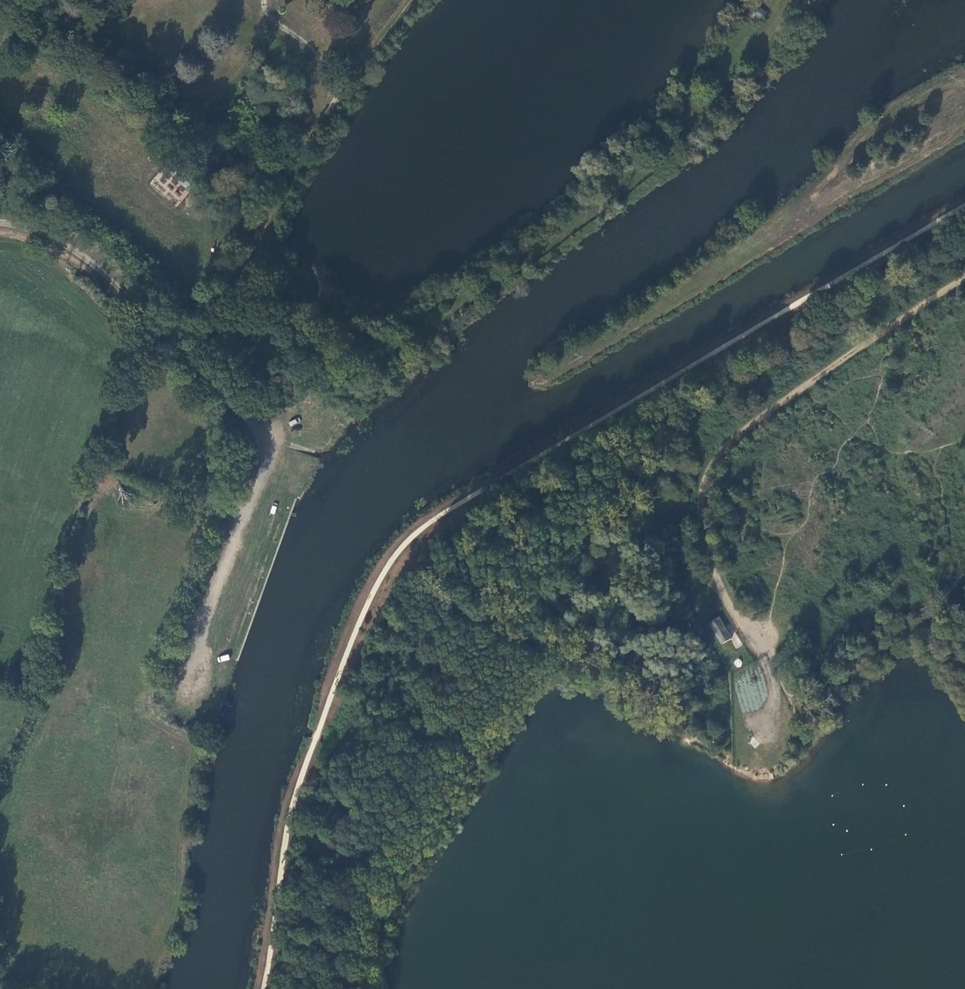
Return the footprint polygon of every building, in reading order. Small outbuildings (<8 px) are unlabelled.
[(758,7),(754,15),(762,19),(766,11),(758,7)] [(716,625),(728,646),(738,640),(726,619),(716,625)] [(744,660),(742,661),(741,662),(741,663),(740,664),(740,666),(741,667),(742,668),(744,668),(745,668),(746,668),(748,667),(748,666),(749,664),(748,663),(748,662),(747,661),(745,660),(744,660)]
